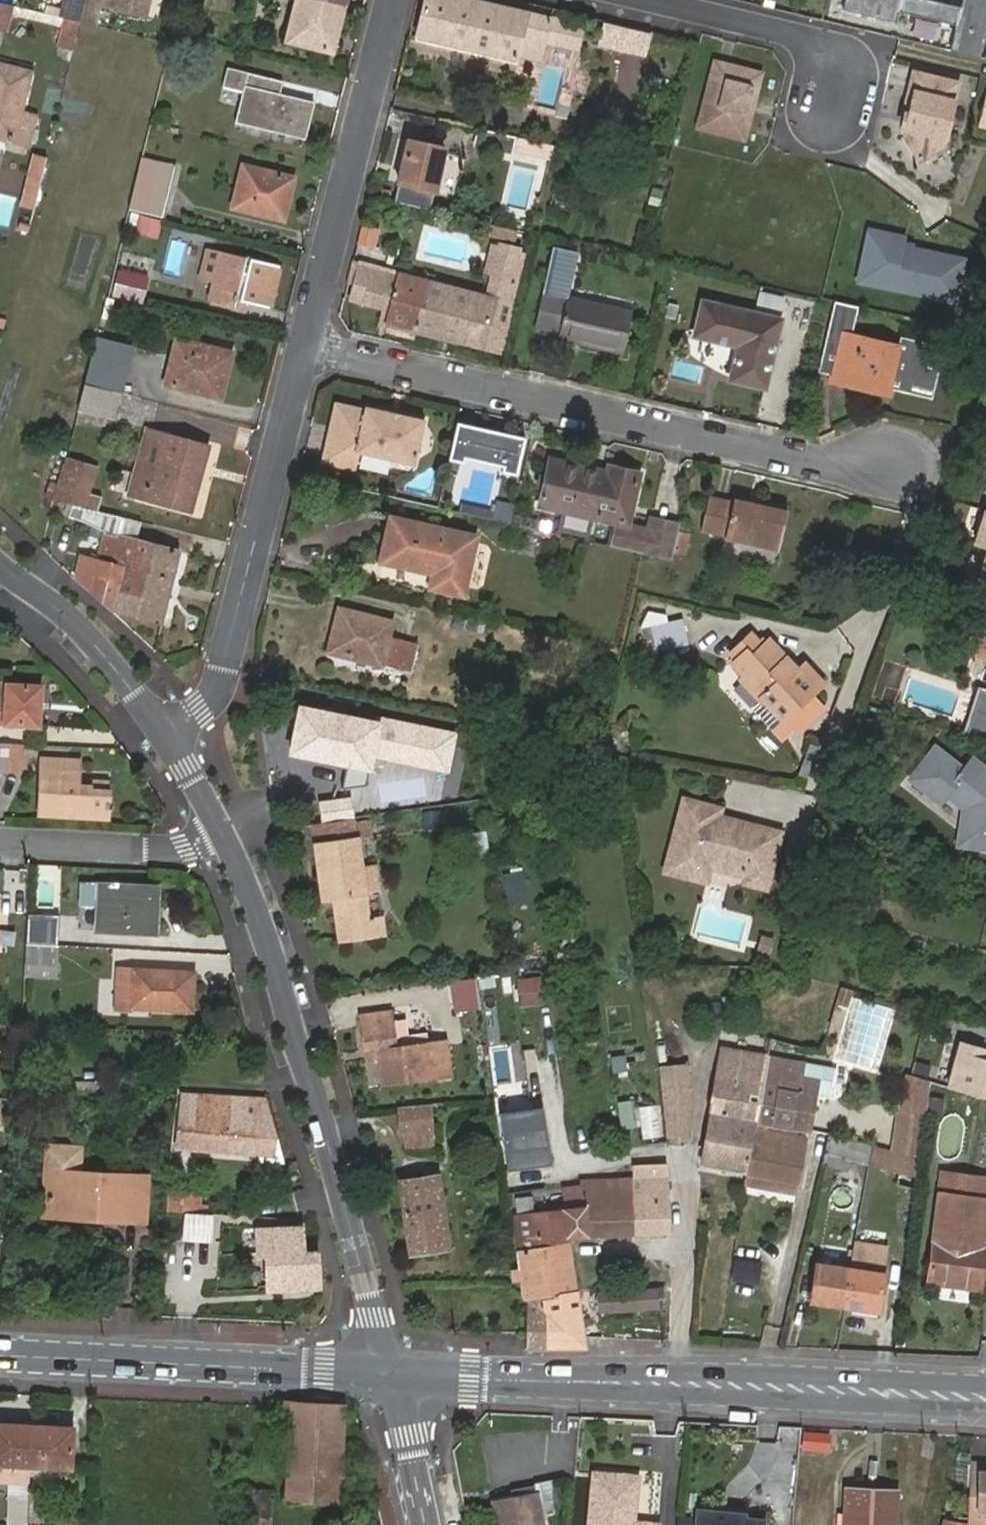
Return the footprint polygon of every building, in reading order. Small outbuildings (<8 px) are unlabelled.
[(64,18),(65,18),(79,21),(84,0),(68,0),(64,18)] [(79,21),(82,22),(95,25),(102,0),(84,0),(79,21)] [(105,6),(147,17),(151,0),(106,0),(105,6)] [(327,2),(321,0),(298,0),(288,40),(315,47),(327,2)] [(418,37),(515,60),(520,37),(543,42),(548,19),(468,0),(427,0),(418,37)] [(838,9),(890,22),(893,11),(952,25),(946,51),(985,60),(985,0),(958,0),(957,7),(926,0),(841,0),(838,9)] [(0,2),(0,27),(4,28),(10,5),(0,2)] [(334,52),(346,6),(327,2),(315,47),(334,52)] [(75,49),(82,22),(79,21),(65,18),(59,45),(75,49)] [(549,36),(581,39),(583,21),(551,18),(549,36)] [(653,34),(603,23),(597,48),(647,60),(653,34)] [(6,138),(5,143),(27,148),(35,115),(20,112),(30,72),(0,64),(0,137),(6,138)] [(762,76),(716,65),(700,129),(746,140),(752,114),(747,113),(749,105),(754,106),(762,76)] [(245,91),(236,122),(306,140),(315,103),(282,95),(284,83),(250,74),(226,67),(221,85),(245,91)] [(958,85),(915,74),(905,117),(910,118),(905,138),(917,164),(942,152),(958,85)] [(409,140),(400,181),(434,189),(444,149),(409,140)] [(36,209),(46,154),(30,151),(19,205),(36,209)] [(174,167),(143,159),(130,210),(161,218),(174,167)] [(281,193),(289,196),(293,180),(244,167),(234,207),(274,217),(281,193)] [(0,195),(0,224),(13,226),(21,171),(4,169),(0,195)] [(283,220),(289,196),(281,193),(274,217),(283,220)] [(879,236),(870,234),(864,261),(871,263),(874,261),(879,236)] [(864,261),(859,283),(956,305),(964,271),(949,267),(951,260),(912,251),(912,253),(903,251),(903,248),(905,242),(879,236),(874,261),(871,263),(864,261)] [(551,243),(532,322),(557,328),(554,336),(619,351),(630,308),(568,293),(578,249),(551,243)] [(425,280),(413,329),(460,341),(482,346),(496,350),(521,252),(494,245),(482,294),(425,280)] [(236,303),(242,304),(270,312),(279,271),(224,257),(209,252),(202,280),(216,284),(211,306),(234,312),(236,303)] [(965,263),(951,260),(949,267),(964,271),(965,263)] [(388,323),(413,329),(425,280),(362,264),(359,278),(372,281),(397,287),(392,305),(388,323)] [(117,267),(110,294),(145,303),(152,276),(117,267)] [(216,284),(202,280),(196,302),(211,306),(216,284)] [(397,287),(372,281),(368,299),(392,305),(397,287)] [(695,335),(737,345),(729,379),(767,388),(782,322),(703,302),(695,335)] [(933,400),(945,347),(902,337),(900,344),(854,333),(859,309),(836,304),(835,304),(819,373),(831,376),(830,383),(892,397),(893,391),(933,400)] [(129,345),(96,337),(88,368),(121,376),(129,345)] [(222,377),(227,354),(179,342),(167,386),(221,399),(227,379),(222,377)] [(233,356),(227,354),(222,377),(227,379),(233,356)] [(121,376),(88,368),(84,384),(117,393),(121,376)] [(117,393),(84,384),(77,410),(111,419),(117,393)] [(348,455),(363,459),(366,445),(407,454),(407,457),(414,459),(415,455),(418,456),(428,411),(407,407),(406,412),(391,409),(393,405),(371,400),(368,401),(367,405),(342,400),(330,455),(346,459),(348,455)] [(518,473),(526,436),(459,420),(451,458),(465,462),(466,457),(505,465),(503,470),(518,473)] [(149,428),(137,472),(126,470),(121,490),(191,509),(196,489),(199,489),(211,445),(149,428)] [(69,459),(57,499),(98,510),(102,494),(89,490),(96,467),(69,459)] [(548,460),(538,508),(630,528),(641,472),(607,465),(606,472),(548,460)] [(708,494),(701,528),(723,532),(722,537),(776,549),(786,503),(732,492),(730,499),(708,494)] [(57,499),(54,498),(51,510),(105,533),(99,558),(124,565),(118,591),(143,597),(137,618),(161,624),(179,553),(117,537),(122,517),(98,510),(57,499)] [(589,534),(592,520),(562,514),(559,529),(589,534)] [(478,537),(393,517),(383,562),(435,572),(432,588),(466,594),(478,537)] [(624,549),(643,553),(644,553),(674,560),(681,526),(653,520),(651,530),(636,527),(635,533),(627,532),(624,549)] [(90,590),(113,612),(137,618),(143,597),(118,591),(124,565),(99,558),(83,553),(76,578),(90,590)] [(321,650),(340,655),(412,673),(420,646),(389,638),(393,622),(351,611),(332,606),(321,650)] [(685,648),(685,614),(642,614),(643,649),(685,648)] [(985,657),(985,631),(978,628),(970,652),(985,657)] [(746,677),(765,698),(768,696),(787,717),(826,682),(808,663),(802,669),(773,638),(758,651),(753,647),(738,661),(749,674),(746,677)] [(41,724),(43,686),(10,685),(10,697),(0,696),(0,722),(41,724)] [(982,687),(967,734),(985,740),(985,689),(982,687)] [(417,708),(416,717),(433,720),(435,711),(417,708)] [(310,727),(302,728),(309,776),(343,771),(338,734),(351,731),(348,711),(309,716),(310,727)] [(300,718),(302,728),(310,727),(309,716),(300,718)] [(0,740),(0,772),(8,772),(9,741),(0,740)] [(22,741),(9,741),(8,772),(20,773),(22,741)] [(434,746),(440,788),(466,785),(461,743),(434,746)] [(973,755),(965,767),(935,744),(907,781),(942,808),(948,799),(963,811),(957,848),(985,853),(985,765),(973,755)] [(108,793),(90,791),(78,790),(79,760),(42,757),(38,812),(107,817),(107,808),(111,809),(111,802),(107,801),(108,793)] [(376,766),(379,795),(410,791),(405,762),(376,766)] [(91,778),(90,791),(108,793),(108,780),(91,778)] [(709,811),(680,804),(664,871),(706,881),(708,870),(718,863),(763,874),(773,829),(748,823),(745,834),(706,825),(709,811)] [(372,841),(368,819),(314,827),(324,898),(335,896),(341,940),(386,934),(383,912),(368,915),(365,892),(379,890),(375,863),(362,865),(359,842),(372,841)] [(83,886),(81,907),(99,908),(97,933),(158,936),(161,888),(100,884),(100,887),(83,886)] [(383,912),(379,890),(365,892),(368,915),(383,912)] [(61,917),(29,916),(29,928),(61,930),(61,917)] [(29,945),(60,947),(61,930),(29,928),(29,945)] [(759,937),(757,957),(770,959),(772,938),(759,937)] [(58,967),(60,947),(29,945),(28,966),(58,967)] [(523,972),(544,969),(542,957),(521,959),(523,972)] [(122,969),(121,994),(137,996),(136,1007),(194,1011),(196,973),(122,969)] [(774,975),(771,984),(781,987),(784,977),(774,975)] [(454,981),(458,1009),(483,1007),(479,978),(454,981)] [(523,986),(525,1000),(545,997),(543,983),(523,986)] [(137,996),(121,994),(120,1005),(136,1007),(137,996)] [(361,1014),(366,1051),(376,1050),(382,1085),(417,1081),(454,1076),(449,1040),(399,1047),(394,1010),(361,1014)] [(494,1081),(520,1079),(518,1046),(492,1047),(494,1081)] [(800,1183),(826,1059),(783,1049),(780,1061),(771,1059),(749,1174),(800,1183)] [(977,1064),(980,1054),(963,1049),(956,1076),(970,1079),(967,1093),(985,1099),(985,1066),(977,1064)] [(749,1174),(771,1059),(727,1051),(704,1166),(749,1174)] [(609,1056),(612,1072),(627,1070),(625,1053),(609,1056)] [(662,1069),(671,1143),(691,1141),(692,1088),(690,1067),(662,1069)] [(922,1159),(931,1084),(905,1076),(896,1110),(890,1151),(905,1155),(922,1159)] [(260,1155),(263,1098),(185,1094),(182,1149),(260,1155)] [(286,1157),(270,1098),(263,1098),(260,1155),(286,1157)] [(631,1099),(616,1102),(621,1129),(636,1126),(631,1099)] [(641,1138),(659,1137),(657,1103),(639,1105),(641,1138)] [(431,1105),(398,1108),(401,1135),(404,1134),(434,1131),(431,1105)] [(553,1164),(545,1107),(502,1113),(510,1170),(553,1164)] [(434,1131),(404,1134),(405,1150),(435,1147),(434,1131)] [(843,1158),(872,1165),(876,1148),(847,1140),(843,1158)] [(54,1145),(53,1169),(51,1208),(98,1210),(98,1216),(139,1219),(141,1173),(81,1170),(82,1146),(54,1145)] [(905,1155),(890,1151),(876,1148),(872,1165),(901,1173),(905,1155)] [(946,1163),(931,1275),(985,1282),(985,1238),(969,1236),(972,1214),(985,1216),(985,1169),(946,1163)] [(632,1181),(627,1181),(636,1233),(671,1232),(667,1167),(632,1168),(632,1181)] [(53,1169),(47,1169),(45,1213),(98,1216),(98,1210),(51,1208),(53,1169)] [(402,1182),(415,1253),(453,1247),(441,1175),(402,1182)] [(636,1233),(627,1181),(582,1181),(582,1186),(589,1235),(636,1233)] [(174,1186),(172,1207),(199,1210),(199,1205),(195,1205),(196,1187),(174,1186)] [(589,1235),(582,1186),(565,1188),(567,1210),(515,1216),(521,1254),(542,1251),(542,1246),(573,1242),(571,1235),(589,1235)] [(985,1238),(985,1216),(972,1214),(969,1236),(985,1238)] [(223,1221),(221,1256),(265,1258),(264,1283),(324,1284),(325,1282),(309,1225),(258,1228),(258,1222),(223,1221)] [(580,1292),(573,1242),(542,1246),(542,1251),(521,1254),(523,1270),(525,1280),(527,1299),(580,1292)] [(735,1281),(761,1282),(761,1260),(735,1260),(735,1281)] [(820,1264),(814,1300),(880,1310),(885,1275),(820,1264)] [(525,1280),(523,1270),(514,1271),(516,1281),(525,1280)] [(598,1293),(600,1312),(653,1310),(653,1298),(659,1298),(659,1289),(598,1293)] [(587,1334),(580,1292),(527,1299),(527,1348),(588,1347),(587,1334)] [(288,1430),(286,1498),(307,1499),(307,1481),(340,1481),(341,1455),(345,1455),(346,1408),(277,1405),(276,1430),(288,1430)] [(30,1458),(32,1417),(0,1415),(0,1486),(29,1488),(30,1458)] [(32,1417),(30,1458),(68,1460),(70,1420),(32,1417)] [(976,1465),(975,1514),(984,1513),(984,1476),(985,1476),(985,1465),(976,1465)] [(634,1516),(637,1478),(594,1475),(590,1524),(632,1524),(628,1524),(629,1515),(634,1516)] [(984,1476),(984,1513),(975,1514),(975,1524),(985,1524),(985,1476),(984,1476)] [(536,1491),(539,1506),(557,1503),(553,1481),(535,1483),(536,1491)] [(896,1487),(846,1484),(843,1524),(894,1524),(896,1487)] [(497,1524),(542,1524),(539,1506),(536,1491),(492,1500),(497,1524)] [(249,1522),(249,1524),(268,1524),(269,1497),(250,1496),(249,1522)] [(696,1524),(763,1524),(764,1513),(743,1512),(743,1509),(698,1505),(696,1524)]
